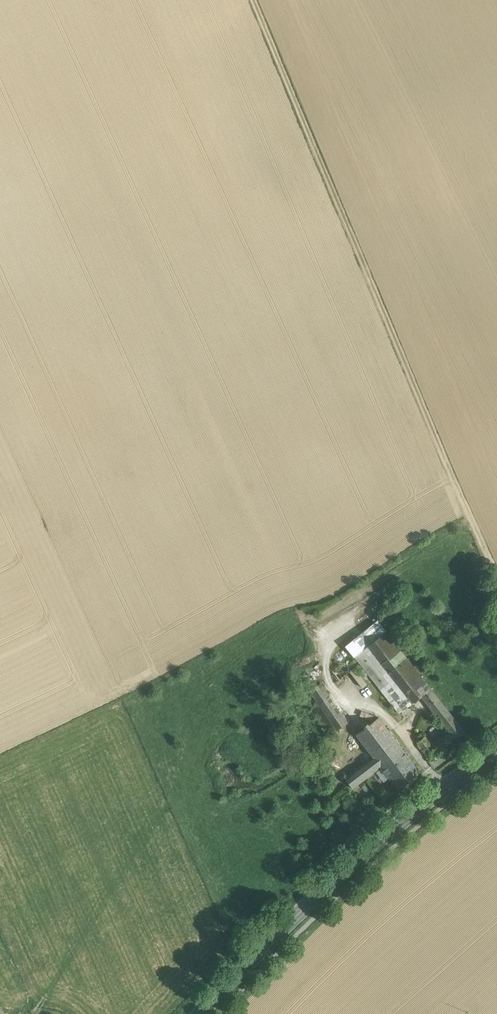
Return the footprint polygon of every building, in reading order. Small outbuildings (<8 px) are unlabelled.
[(355,656),(386,631),(377,620),(346,645),(355,656)] [(430,688),(386,631),(355,656),(399,713),(421,695),(430,688)] [(358,666),(352,669),(361,687),(367,684),(358,666)] [(339,711),(320,683),(309,690),(329,718),(339,711)] [(464,731),(430,688),(421,695),(449,731),(431,744),(437,752),(464,731)] [(326,726),(331,723),(320,707),(315,711),(326,726)] [(361,714),(371,719),(373,715),(364,710),(361,714)] [(339,711),(329,718),(337,730),(347,722),(339,711)] [(398,742),(378,717),(356,734),(373,756),(375,759),(398,742)] [(425,736),(418,742),(430,758),(437,752),(431,744),(425,736)] [(398,742),(375,759),(381,766),(398,789),(405,783),(406,785),(412,781),(411,779),(420,772),(398,742)] [(373,756),(345,777),(353,788),(381,766),(375,759),(373,756)]
